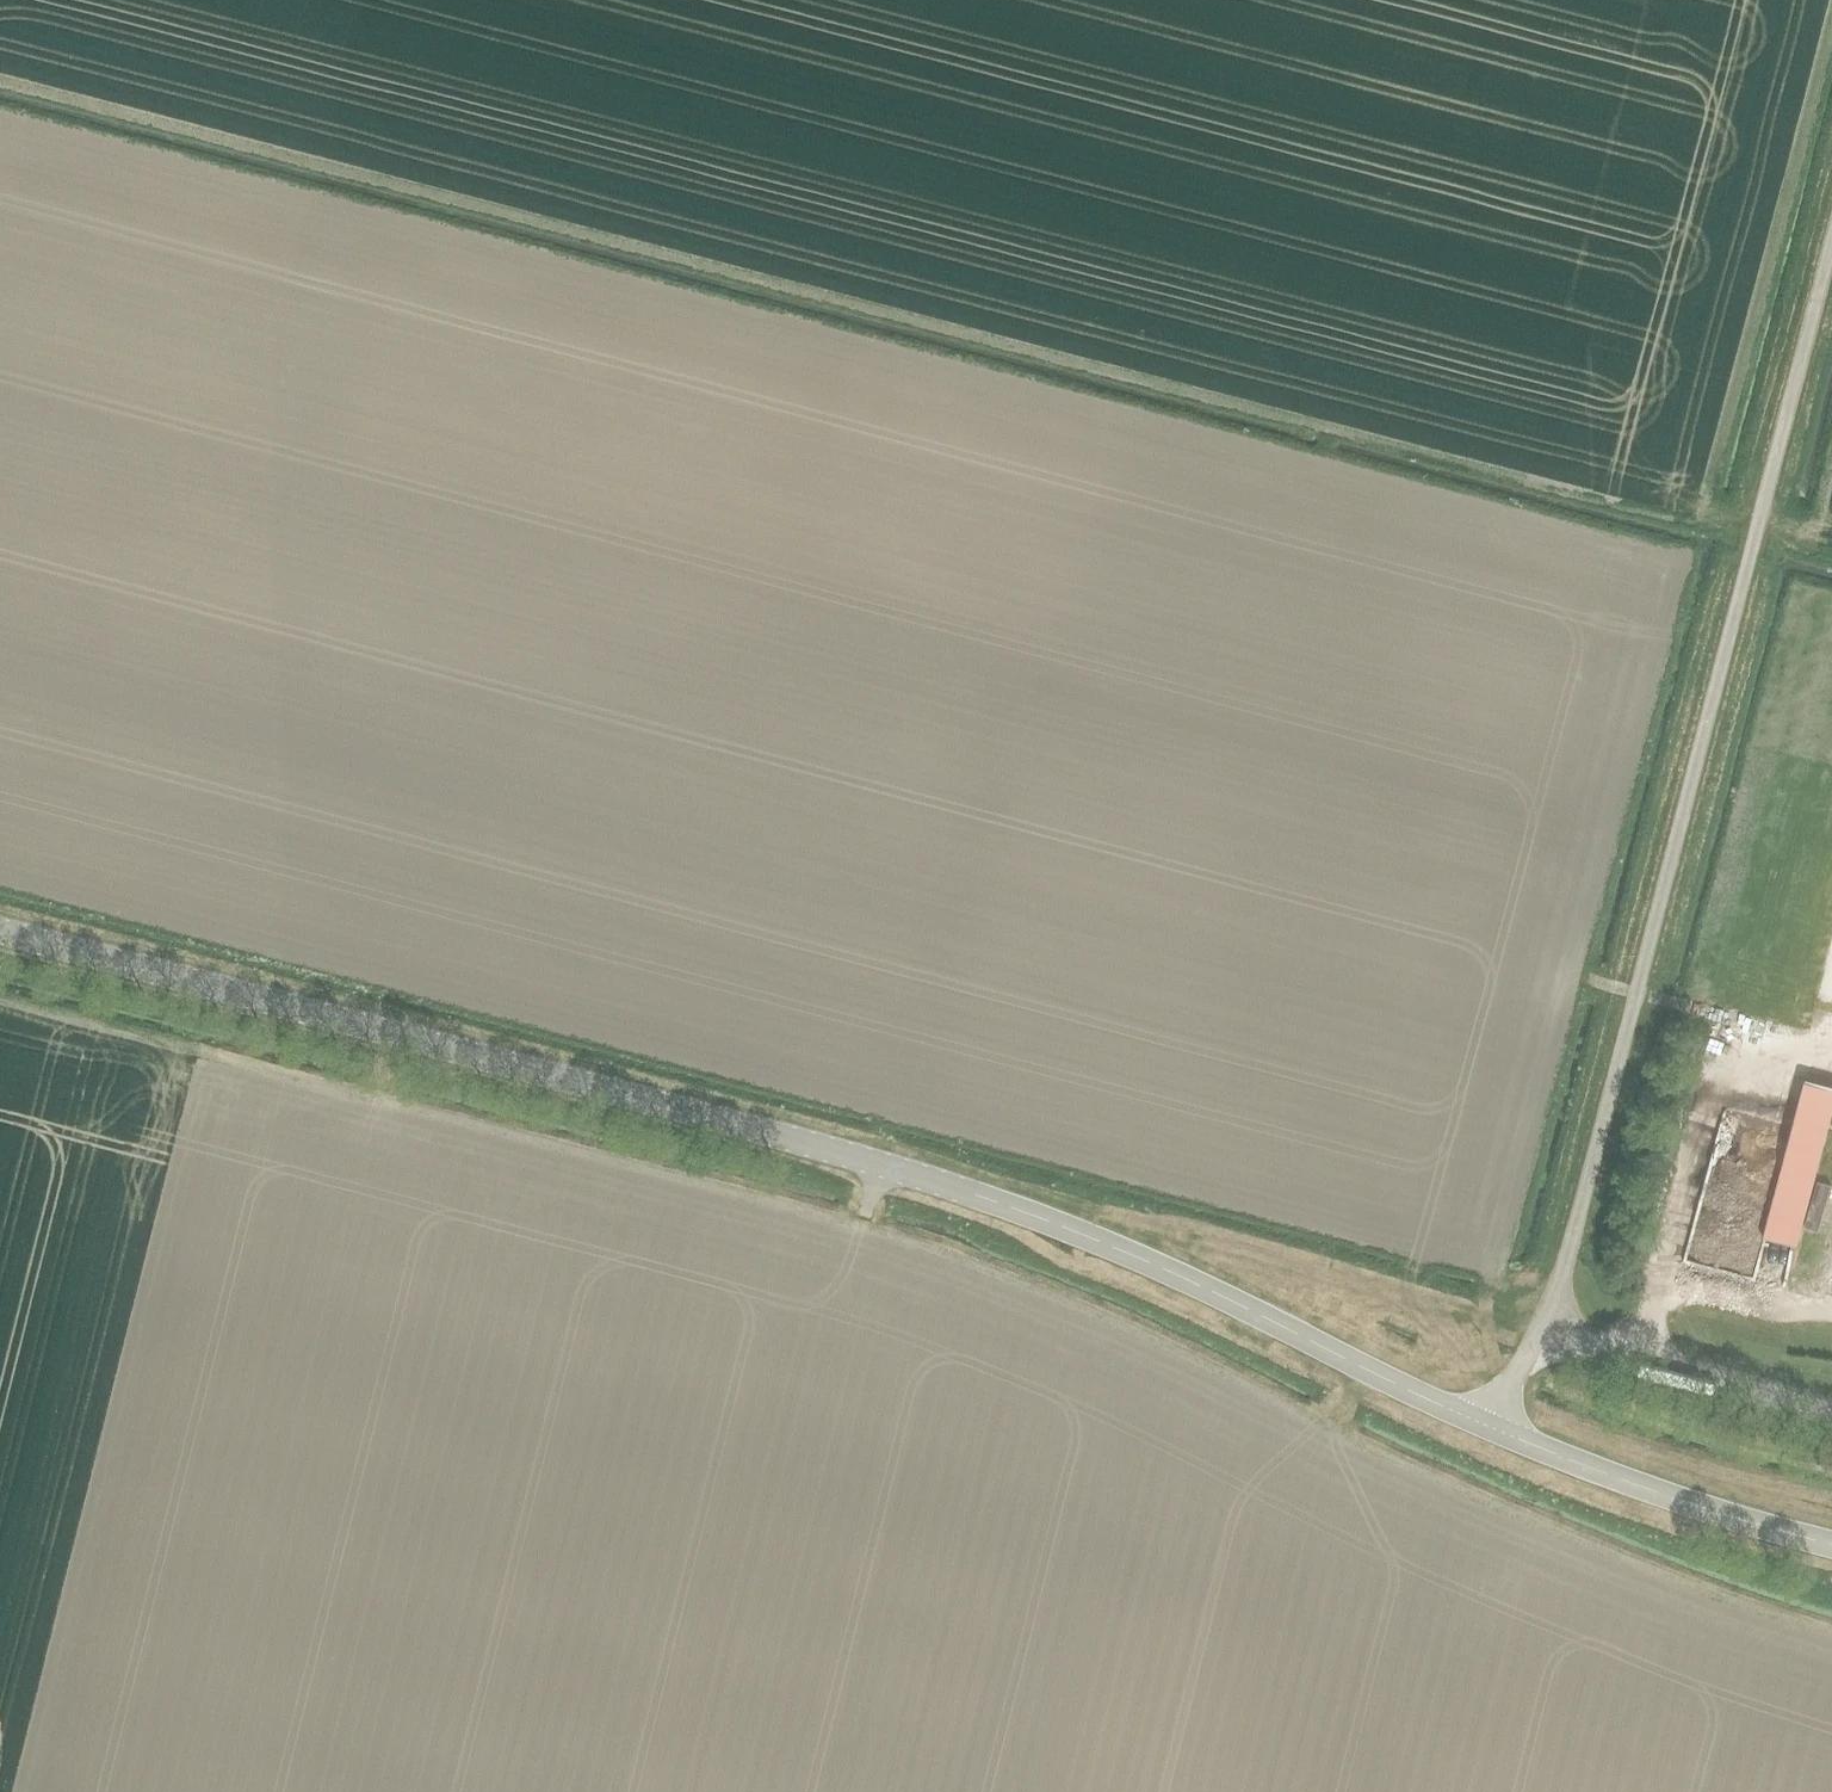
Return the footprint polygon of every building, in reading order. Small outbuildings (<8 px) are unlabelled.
[(1831,1118),(1831,1083),(1801,1076),(1766,1235),(1804,1244),(1831,1118)]
